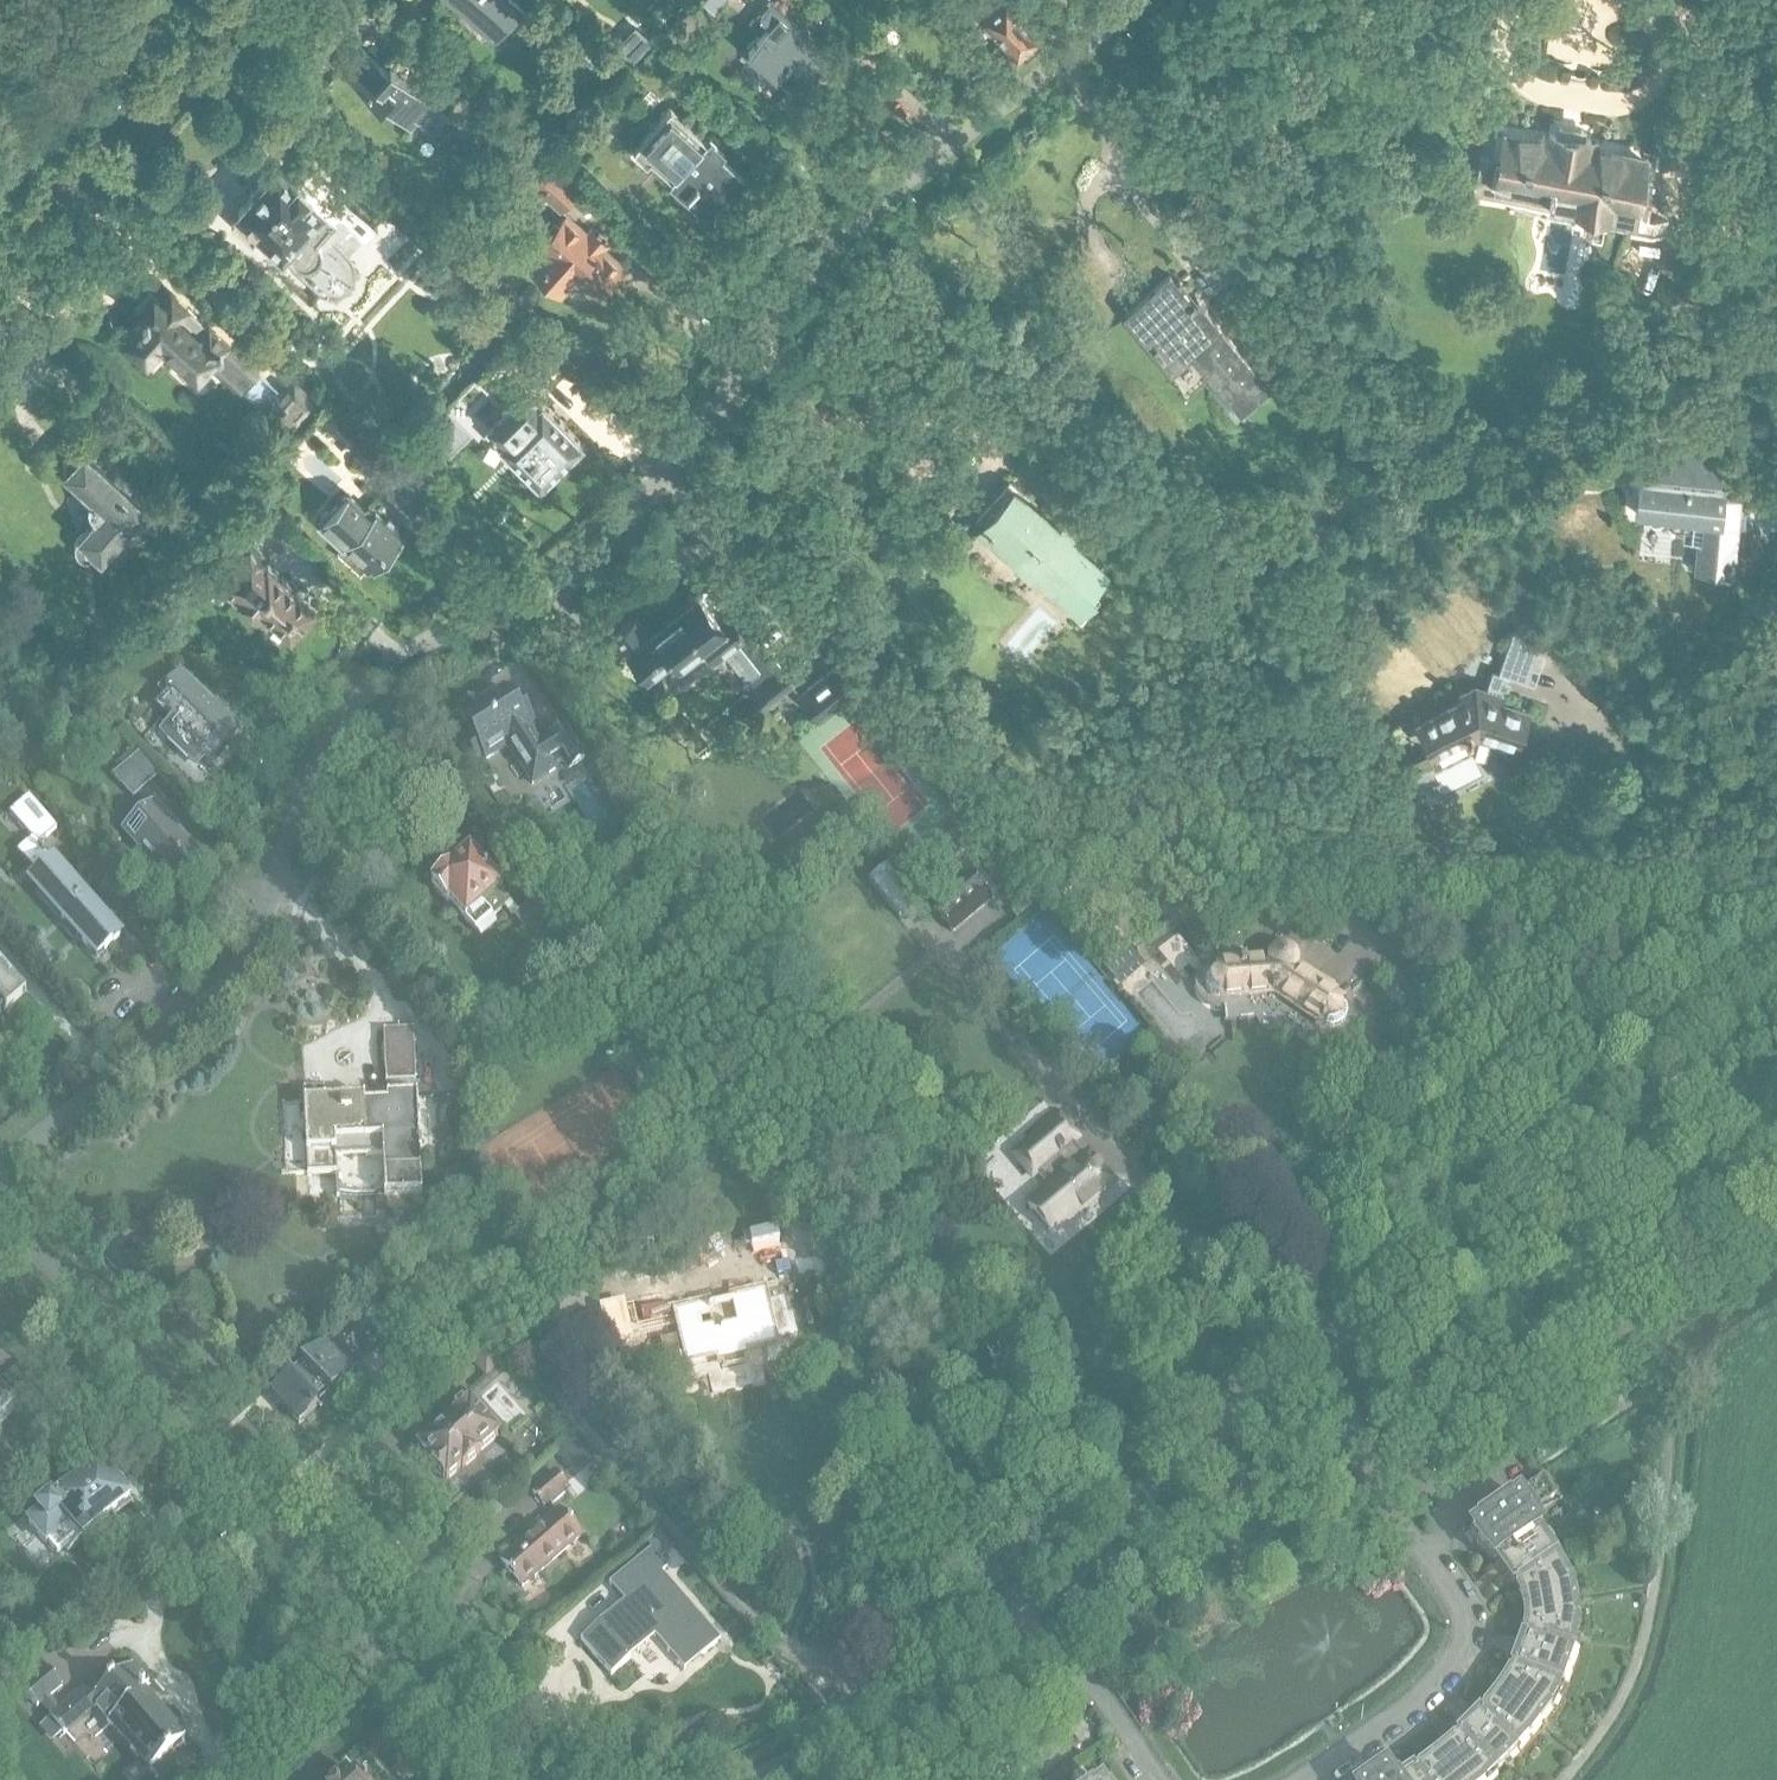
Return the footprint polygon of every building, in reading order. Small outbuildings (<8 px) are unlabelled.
[(521,8),(522,8),(514,0),(458,0),(496,35),(505,26),(525,30),(528,14),(521,8)] [(714,12),(724,0),(701,0),(714,12)] [(1017,52),(1041,31),(1032,21),(1047,9),(1039,0),(971,0),(1017,52)] [(833,57),(798,25),(771,1),(750,24),(760,33),(744,51),(774,77),(786,63),(809,85),(822,70),(833,57)] [(650,40),(636,27),(617,48),(631,61),(650,40)] [(388,69),(375,57),(359,43),(338,66),(380,105),(382,102),(411,129),(418,121),(439,140),(456,121),(459,124),(454,129),(479,152),(501,129),(463,94),(447,112),(433,99),(431,103),(390,66),(388,69)] [(709,138),(708,139),(671,106),(636,145),(637,146),(635,147),(649,160),(651,158),(673,178),(671,180),(708,213),(709,212),(710,212),(732,188),(733,189),(746,176),(744,174),(745,173),(723,153),(725,152),(709,138)] [(1574,209),(1605,214),(1604,220),(1646,227),(1659,150),(1617,143),(1615,150),(1594,146),(1595,139),(1547,131),(1546,139),(1504,132),(1495,186),(1575,200),(1574,209)] [(343,201),(322,181),(284,147),(270,162),(278,168),(238,211),(283,252),(283,251),(295,263),(299,266),(305,267),(312,268),(316,265),(320,261),(321,257),(322,252),(321,245),(318,242),(337,221),(330,215),(343,201)] [(560,208),(579,185),(551,161),(531,184),(560,208)] [(575,280),(595,298),(625,265),(605,247),(608,243),(592,228),(588,232),(567,213),(538,246),(542,250),(528,266),(561,295),(575,280)] [(1271,390),(1181,280),(1177,283),(1170,275),(1123,313),(1124,314),(1122,316),(1185,394),(1205,377),(1238,417),(1271,390)] [(197,378),(223,349),(228,344),(172,293),(162,303),(154,296),(139,312),(144,316),(123,340),(152,366),(167,350),(197,378)] [(228,344),(223,349),(277,399),(273,404),(297,425),(318,402),(294,380),(282,394),(228,344)] [(525,389),(487,427),(502,442),(500,444),(540,484),(582,442),(542,402),(540,404),(525,389)] [(358,444),(363,438),(354,429),(348,435),(358,444)] [(85,451),(83,453),(80,450),(74,450),(68,453),(66,455),(64,460),(65,467),(67,472),(92,494),(90,500),(89,503),(90,509),(92,513),(97,517),(77,540),(76,541),(76,546),(77,550),(79,552),(81,554),(84,555),(89,555),(94,554),(99,551),(102,553),(145,505),(85,451)] [(1717,469),(1705,455),(1668,451),(1653,462),(1651,476),(1693,480),(1698,481),(1716,483),(1717,469)] [(1009,480),(979,516),(977,517),(984,523),(978,531),(979,532),(972,539),(990,555),(984,562),(1013,587),(1026,572),(1033,579),(1036,576),(1079,614),(1097,593),(1093,589),(1109,570),(1076,541),(1081,536),(1064,521),(1059,527),(1015,489),(1017,487),(1009,480)] [(1640,481),(1637,513),(1646,514),(1705,520),(1702,545),(1698,544),(1695,571),(1733,575),(1741,499),(1724,497),(1725,490),(1698,487),(1698,481),(1693,480),(1693,486),(1649,482),(1640,481)] [(247,537),(268,514),(251,498),(229,521),(247,537)] [(372,566),(374,568),(403,536),(376,511),(370,517),(358,506),(354,510),(348,505),(326,529),(327,530),(326,531),(344,548),(347,544),(360,556),(356,561),(368,571),(372,566)] [(251,549),(221,582),(237,597),(256,614),(260,609),(291,637),(318,606),(301,591),(301,590),(286,577),(285,577),(268,562),(267,563),(251,549)] [(637,614),(615,630),(617,632),(632,651),(632,658),(637,663),(644,666),(649,672),(673,654),(679,662),(681,661),(684,664),(706,647),(716,660),(723,655),(744,683),(763,707),(794,683),(781,666),(779,667),(752,632),(749,635),(732,613),(723,620),(704,596),(699,590),(684,602),(676,592),(641,619),(637,614)] [(1528,680),(1542,638),(1516,629),(1500,673),(1494,671),(1488,686),(1475,682),(1459,690),(1461,695),(1414,718),(1432,756),(1464,740),(1465,742),(1481,734),(1515,746),(1528,709),(1502,701),(1505,692),(1502,691),(1503,689),(1507,690),(1510,683),(1506,681),(1508,674),(1526,681),(1528,680)] [(819,719),(858,688),(838,664),(799,695),(819,719)] [(229,748),(243,733),(180,675),(173,683),(169,679),(158,690),(166,698),(154,710),(173,727),(164,736),(196,766),(203,759),(219,773),(231,760),(230,760),(235,754),(229,748)] [(461,716),(458,718),(451,722),(477,762),(483,758),(486,763),(507,750),(532,788),(557,771),(555,768),(563,764),(567,770),(586,759),(567,728),(540,745),(504,689),(480,704),(477,701),(459,713),(461,716)] [(159,776),(140,753),(114,776),(133,798),(159,776)] [(29,796),(9,814),(37,846),(38,844),(57,828),(29,796)] [(170,890),(204,861),(179,833),(181,831),(156,802),(120,833),(139,855),(142,852),(153,865),(150,867),(170,890)] [(972,862),(990,847),(978,832),(960,845),(958,843),(930,866),(943,882),(970,860),(972,862)] [(447,902),(448,900),(475,932),(510,902),(469,855),(449,872),(440,871),(434,876),(433,885),(447,902)] [(74,937),(76,935),(96,958),(120,937),(53,861),(52,862),(29,883),(66,923),(63,926),(74,937)] [(995,896),(993,894),(978,875),(934,912),(952,933),(995,896)] [(581,955),(545,913),(535,900),(516,917),(562,971),(565,969),(571,974),(590,963),(581,955)] [(1121,963),(1131,954),(1121,942),(1111,951),(1121,963)] [(1195,981),(1194,985),(1195,990),(1196,995),(1198,999),(1201,1003),(1204,1006),(1208,1009),(1213,1011),(1218,1011),(1222,1011),(1224,1025),(1255,1021),(1257,1025),(1260,1028),(1263,1030),(1267,1031),(1271,1030),(1275,1029),(1278,1027),(1308,1048),(1319,1031),(1323,1034),(1325,1030),(1329,1032),(1333,1032),(1337,1030),(1341,1028),(1343,1025),(1345,1022),(1346,1018),(1346,1013),(1345,1011),(1344,1010),(1342,1006),(1345,1001),(1331,991),(1300,970),(1300,967),(1300,964),(1300,962),(1300,959),(1298,955),(1296,952),(1293,949),(1290,947),(1287,946),(1284,946),(1280,947),(1276,948),(1273,950),(1269,953),(1267,957),(1266,961),(1218,965),(1218,961),(1214,962),(1210,963),(1205,965),(1202,968),(1199,972),(1196,976),(1195,981)] [(0,962),(0,1009),(3,1007),(6,1010),(26,992),(0,962)] [(384,1032),(386,1083),(415,1081),(413,1031),(384,1032)] [(658,1084),(667,1097),(686,1084),(664,1046),(642,1060),(657,1084),(658,1084)] [(422,1194),(417,1097),(388,1098),(388,1103),(364,1105),(364,1099),(324,1101),(324,1089),(304,1091),(308,1175),(337,1174),(338,1194),(385,1191),(386,1196),(422,1194)] [(1029,1140),(1010,1156),(1032,1182),(1038,1178),(1046,1188),(1025,1205),(1052,1238),(1085,1211),(1088,1214),(1101,1203),(1099,1200),(1115,1186),(1087,1153),(1083,1156),(1075,1146),(1082,1141),(1056,1111),(1026,1136),(1029,1140)] [(817,1246),(785,1254),(798,1308),(803,1307),(804,1309),(824,1305),(823,1303),(830,1301),(817,1246)] [(675,1314),(676,1318),(678,1325),(681,1340),(664,1344),(669,1369),(718,1358),(719,1365),(720,1365),(721,1370),(745,1364),(744,1359),(748,1358),(746,1351),(776,1344),(777,1344),(791,1340),(790,1336),(795,1336),(791,1319),(786,1320),(783,1303),(767,1306),(765,1294),(732,1301),(732,1304),(710,1309),(710,1306),(675,1314)] [(678,1325),(676,1318),(642,1326),(638,1308),(626,1310),(625,1303),(606,1307),(614,1343),(633,1339),(632,1336),(678,1325)] [(509,1360),(482,1329),(459,1349),(485,1379),(509,1360)] [(353,1378),(327,1348),(325,1346),(271,1395),(299,1426),(353,1378)] [(18,1407),(4,1390),(0,1393),(0,1422),(18,1407)] [(447,1418),(448,1419),(415,1448),(427,1462),(426,1463),(443,1483),(444,1482),(446,1484),(461,1471),(462,1472),(482,1455),(481,1453),(501,1436),(470,1400),(468,1402),(467,1401),(447,1418)] [(569,1468),(588,1452),(575,1437),(556,1454),(569,1468)] [(129,1504),(98,1469),(52,1509),(50,1506),(36,1518),(39,1521),(28,1531),(46,1551),(48,1550),(57,1560),(78,1541),(88,1552),(110,1533),(104,1527),(129,1504)] [(532,1493),(544,1507),(550,1502),(553,1505),(569,1491),(566,1488),(568,1487),(555,1472),(532,1493)] [(1533,1514),(1555,1500),(1543,1481),(1519,1497),(1519,1496),(1509,1503),(1508,1501),(1477,1523),(1478,1524),(1469,1531),(1475,1540),(1474,1541),(1485,1556),(1486,1555),(1493,1565),(1496,1562),(1509,1581),(1535,1563),(1542,1573),(1559,1561),(1556,1556),(1540,1533),(1543,1531),(1536,1521),(1537,1520),(1533,1514)] [(499,1562),(523,1589),(583,1537),(559,1510),(499,1562)] [(626,1603),(582,1641),(611,1674),(655,1637),(684,1670),(719,1639),(660,1573),(666,1568),(650,1548),(609,1584),(626,1603)] [(1525,1613),(1575,1603),(1572,1583),(1571,1583),(1559,1561),(1542,1573),(1535,1563),(1509,1581),(1512,1586),(1514,1585),(1518,1591),(1517,1592),(1522,1602),(1524,1611),(1525,1613)] [(1539,1644),(1574,1651),(1577,1623),(1579,1623),(1575,1603),(1525,1613),(1526,1621),(1525,1629),(1524,1632),(1526,1633),(1524,1639),(1522,1638),(1519,1647),(1535,1654),(1539,1644)] [(1574,1652),(1574,1651),(1539,1644),(1535,1654),(1519,1647),(1514,1659),(1532,1666),(1526,1683),(1535,1698),(1551,1708),(1561,1687),(1574,1652)] [(62,1688),(46,1669),(35,1657),(13,1673),(26,1687),(21,1691),(38,1710),(62,1688)] [(1526,1683),(1532,1666),(1514,1659),(1511,1667),(1513,1668),(1511,1675),(1509,1674),(1501,1686),(1493,1697),(1535,1731),(1542,1721),(1552,1709),(1551,1708),(1535,1698),(1526,1683)] [(152,1703),(142,1691),(149,1685),(132,1665),(101,1692),(93,1682),(59,1711),(50,1701),(41,1708),(65,1736),(95,1710),(149,1773),(151,1772),(157,1779),(162,1779),(178,1766),(170,1756),(185,1742),(152,1703)] [(1528,1741),(1535,1731),(1493,1697),(1491,1699),(1483,1709),(1485,1711),(1480,1715),(1479,1714),(1468,1725),(1511,1767),(1513,1764),(1509,1760),(1517,1752),(1516,1751),(1527,1740),(1528,1741)] [(1511,1767),(1468,1725),(1457,1736),(1458,1737),(1453,1742),(1452,1741),(1439,1752),(1437,1754),(1457,1779),(1488,1779),(1496,1773),(1497,1774),(1504,1766),(1508,1769),(1511,1767)] [(1437,1754),(1428,1761),(1418,1768),(1419,1769),(1414,1773),(1412,1771),(1399,1779),(1457,1779),(1437,1754)] [(284,1779),(307,1779),(316,1772),(306,1759),(283,1779),(284,1779)] [(1386,1768),(1368,1779),(1394,1779),(1386,1768)] [(346,1770),(335,1779),(354,1779),(346,1770)]
